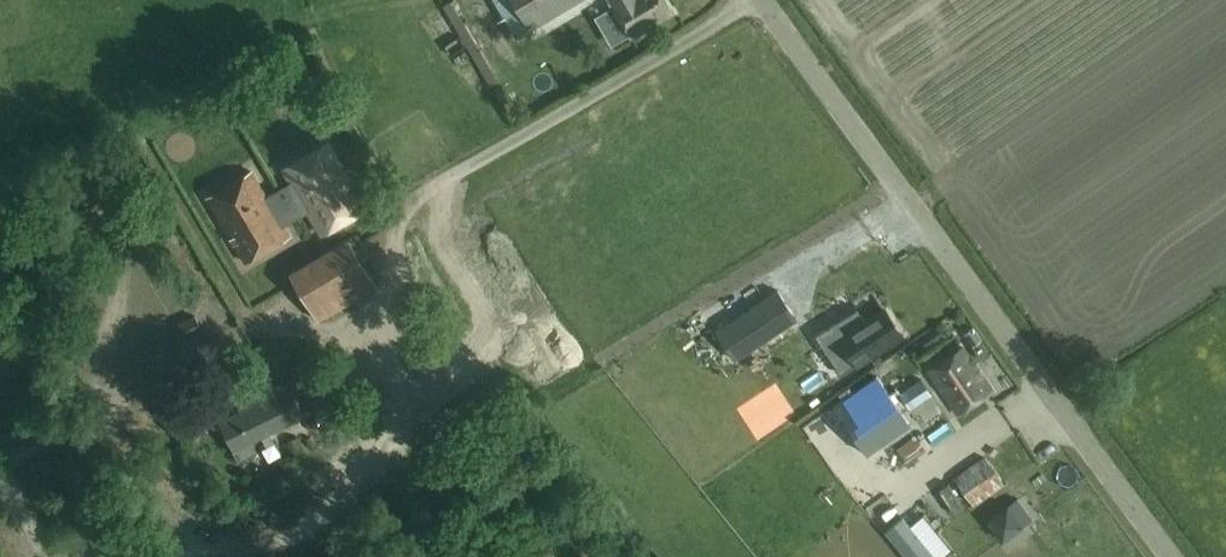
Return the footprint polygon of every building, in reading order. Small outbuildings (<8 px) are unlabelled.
[(579,0),(513,0),(531,29),(579,0)] [(610,4),(631,38),(674,12),(666,0),(610,0),(611,3),(610,4)] [(322,235),(365,209),(327,144),(283,170),(291,183),(278,190),(290,209),(302,202),(322,235)] [(207,198),(246,263),(289,237),(277,217),(290,209),(278,190),(266,198),(251,172),(207,198)] [(377,286),(370,275),(352,244),(293,279),(318,321),(377,286)] [(735,360),(797,319),(777,289),(716,330),(735,360)] [(857,307),(815,335),(841,373),(857,362),(857,363),(902,334),(884,308),(866,320),(857,307)] [(179,339),(195,332),(189,319),(173,326),(179,339)] [(977,353),(969,358),(961,347),(927,369),(957,414),(991,390),(973,363),(980,358),(982,361),(989,355),(979,341),(981,339),(973,327),(964,334),(977,353)] [(14,368),(9,369),(6,348),(0,349),(0,377),(10,375),(15,374),(14,368)] [(888,395),(876,377),(832,407),(865,455),(909,425),(901,413),(888,395)] [(901,413),(931,393),(921,378),(900,392),(898,388),(888,395),(901,413)] [(260,400),(239,409),(218,419),(232,448),(231,448),(236,459),(255,450),(250,440),(260,435),(264,444),(272,440),(268,432),(303,415),(286,380),(257,394),(260,400)] [(920,438),(931,449),(944,438),(933,426),(920,438)] [(905,454),(880,468),(885,477),(910,464),(905,454)] [(990,456),(954,466),(964,502),(1000,492),(990,456)] [(1008,506),(988,520),(1003,540),(1022,525),(1008,506)] [(886,531),(908,556),(942,556),(951,549),(924,516),(911,526),(903,517),(886,531)]
